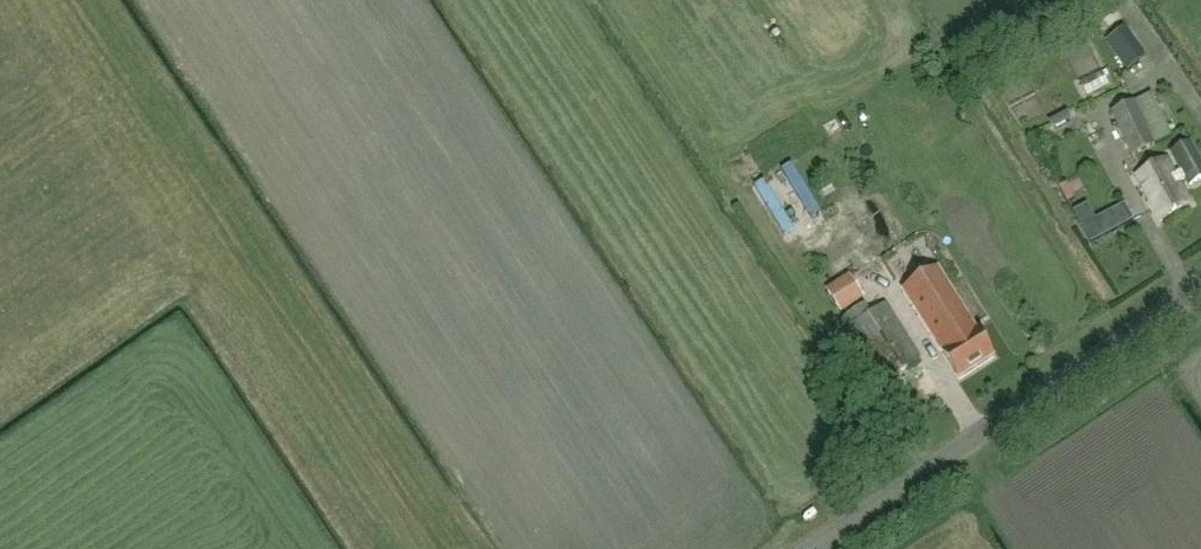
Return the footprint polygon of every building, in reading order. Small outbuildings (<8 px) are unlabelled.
[(1151,96),(1113,113),(1134,158),(1172,141),(1151,96)] [(1191,204),(1180,183),(1187,179),(1190,186),(1200,180),(1200,164),(1190,143),(1172,152),(1182,171),(1175,174),(1167,158),(1137,175),(1146,192),(1145,193),(1149,200),(1148,201),(1159,222),(1191,204)] [(938,270),(938,271),(905,291),(960,378),(992,357),(938,270)] [(827,290),(841,311),(861,298),(848,277),(827,290)] [(729,278),(715,286),(722,300),(736,292),(729,278)] [(848,325),(884,381),(920,358),(884,301),(848,325)]
